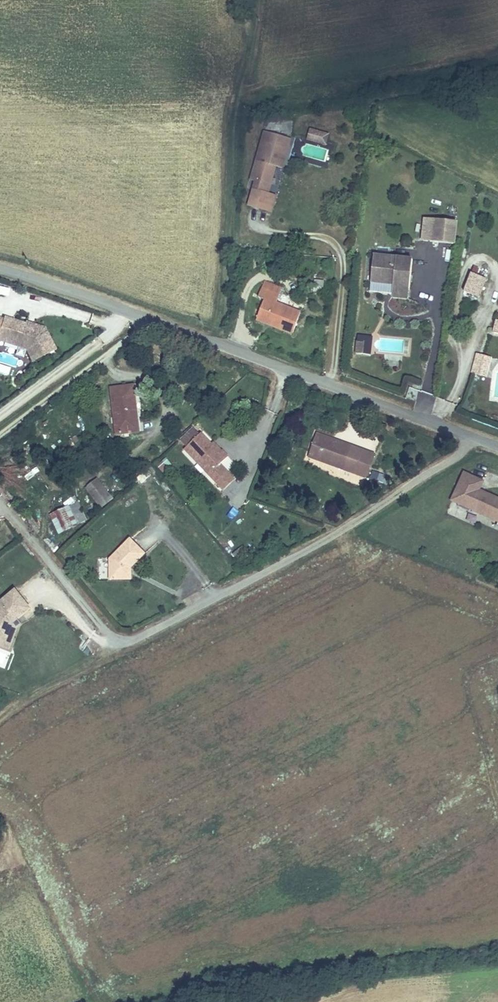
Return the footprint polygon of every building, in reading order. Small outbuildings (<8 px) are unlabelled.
[(308,141),(328,142),(328,131),(309,130),(308,141)] [(277,167),(285,168),(291,141),(263,135),(254,181),(259,182),(272,185),(277,167)] [(322,160),(325,149),(306,144),(304,156),(322,160)] [(272,185),(259,182),(257,193),(265,194),(270,196),(272,185)] [(262,211),(263,202),(265,194),(257,193),(254,209),(262,211)] [(262,211),(276,214),(278,205),(275,204),(277,197),(270,196),(265,194),(263,202),(262,211)] [(463,246),(465,223),(446,221),(443,244),(463,246)] [(418,289),(423,261),(385,254),(380,283),(403,287),(418,289)] [(487,298),(494,280),(480,274),(473,292),(487,298)] [(9,289),(0,287),(0,295),(7,296),(9,289)] [(416,300),(418,289),(403,287),(401,298),(416,300)] [(287,298),(268,293),(266,302),(269,304),(264,319),(280,325),(278,330),(299,337),(308,316),(284,308),(287,298)] [(30,362),(56,350),(45,328),(0,314),(0,342),(24,349),(30,362)] [(372,355),(373,342),(366,341),(365,354),(372,355)] [(489,376),(494,357),(486,355),(481,374),(489,376)] [(497,366),(497,358),(494,357),(489,376),(495,378),(497,366)] [(8,375),(10,367),(0,365),(0,373),(8,375)] [(109,383),(116,425),(136,422),(135,412),(140,411),(134,379),(109,383)] [(231,454),(218,440),(216,442),(204,430),(187,446),(212,472),(223,462),(231,454)] [(310,454),(359,473),(368,450),(319,431),(310,454)] [(359,473),(371,478),(379,454),(368,450),(359,473)] [(167,459),(158,465),(163,473),(173,467),(167,459)] [(219,479),(230,469),(223,462),(212,472),(219,479)] [(108,481),(99,470),(96,472),(104,484),(108,481)] [(374,470),(371,479),(388,486),(392,478),(374,470)] [(480,490),(484,480),(462,471),(449,505),(497,524),(497,497),(480,490)] [(87,479),(103,497),(114,488),(108,481),(104,484),(96,472),(87,479)] [(76,498),(47,511),(57,534),(87,521),(76,498)] [(135,562),(149,549),(134,534),(114,554),(114,574),(129,574),(129,563),(132,560),(135,562)] [(22,617),(35,606),(20,588),(0,605),(0,640),(15,646),(23,626),(27,622),(22,617)]
